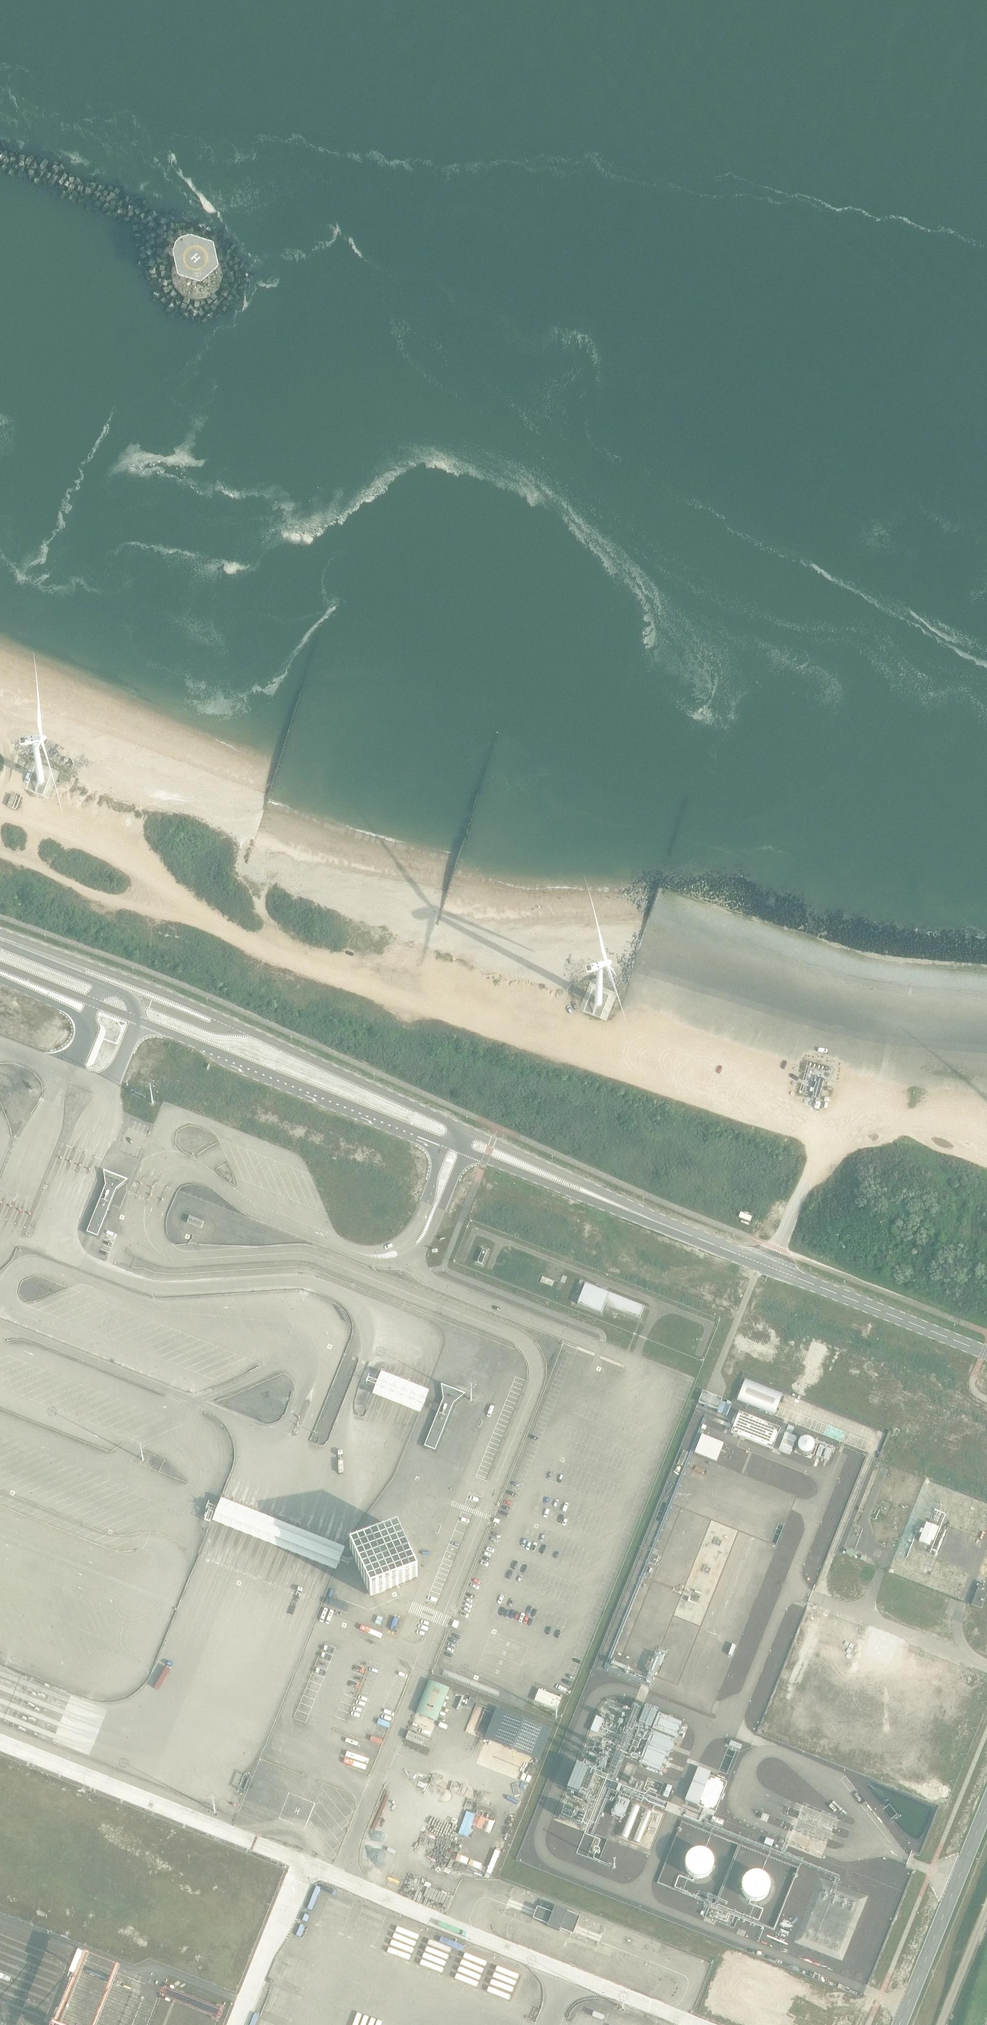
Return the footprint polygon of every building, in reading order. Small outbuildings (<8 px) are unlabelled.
[(193,249),(182,252),(178,256),(174,265),(179,289),(200,296),(218,280),(215,258),(193,249)] [(13,808),(17,797),(11,795),(7,806),(13,808)] [(816,1077),(810,1098),(815,1099),(817,1100),(819,1094),(823,1079),(816,1077)] [(126,1181),(102,1171),(104,1186),(85,1233),(97,1238),(115,1190),(126,1181)] [(201,1228),(204,1222),(189,1216),(187,1223),(201,1228)] [(482,1264),(487,1251),(482,1249),(477,1262),(482,1264)] [(585,1284),(577,1304),(601,1313),(604,1305),(639,1319),(644,1307),(585,1284)] [(428,1392),(379,1373),(371,1394),(420,1413),(428,1392)] [(745,1378),(737,1399),(774,1414),(782,1394),(745,1378)] [(466,1395),(441,1386),(443,1400),(424,1447),(435,1452),(454,1404),(466,1395)] [(717,1409),(722,1398),(718,1397),(702,1391),(698,1402),(713,1408),(715,1409),(717,1409)] [(735,1421),(731,1432),(772,1449),(780,1428),(739,1412),(738,1414),(735,1421)] [(694,1452),(717,1461),(724,1442),(702,1433),(694,1452)] [(789,1454),(796,1438),(785,1433),(778,1450),(789,1454)] [(830,1460),(835,1444),(802,1433),(796,1451),(813,1457),(814,1454),(830,1460)] [(205,1521),(334,1572),(344,1544),(215,1493),(205,1521)] [(926,1523),(918,1541),(930,1545),(932,1540),(934,1542),(940,1528),(926,1523)] [(397,1530),(350,1550),(371,1599),(418,1579),(397,1530)] [(971,1605),(981,1608),(986,1592),(986,1585),(980,1583),(971,1605)] [(429,1681),(416,1713),(436,1721),(449,1689),(429,1681)] [(557,1709),(562,1698),(539,1689),(535,1700),(557,1709)] [(470,1697),(466,1707),(471,1709),(475,1699),(470,1697)] [(497,1708),(484,1739),(539,1761),(551,1729),(497,1708)] [(658,1713),(652,1728),(675,1737),(681,1723),(658,1713)] [(408,1731),(405,1739),(422,1745),(425,1738),(408,1731)] [(662,1772),(674,1740),(651,1731),(638,1762),(662,1772)] [(715,1812),(727,1782),(709,1775),(697,1805),(715,1812)] [(622,1819),(629,1801),(618,1796),(611,1814),(622,1819)] [(491,1832),(495,1820),(467,1810),(458,1833),(468,1836),(472,1825),(491,1832)] [(687,1831),(689,1824),(682,1822),(680,1829),(687,1831)] [(695,1881),(717,1870),(706,1846),(683,1857),(695,1881)] [(771,1895),(765,1870),(740,1876),(746,1901),(771,1895)] [(333,1888),(316,1884),(311,1903),(315,1904),(318,1891),(332,1894),(333,1888)] [(536,1907),(532,1918),(546,1923),(545,1926),(558,1931),(558,1928),(569,1932),(573,1922),(571,1921),(572,1918),(567,1916),(568,1913),(565,1912),(565,1911),(553,1906),(550,1913),(536,1907)] [(506,1935),(511,1937),(515,1928),(511,1926),(506,1935)] [(517,1928),(515,1940),(528,1942),(530,1930),(517,1928)] [(656,1942),(622,1929),(619,1934),(654,1948),(656,1942)] [(519,1980),(513,1971),(436,1943),(436,1952),(444,1947),(444,1953),(455,1957),(450,1957),(453,1961),(437,1971),(452,1976),(449,1971),(461,1971),(460,1969),(464,1966),(459,1966),(459,1957),(469,1961),(467,1962),(472,1964),(468,1967),(471,1972),(475,1963),(479,1963),(477,1968),(483,1977),(482,1963),(488,1963),(488,1979),(455,1980),(511,2000),(519,1980)] [(602,2020),(579,2011),(576,2020),(589,2024),(600,2024),(602,2020)]
